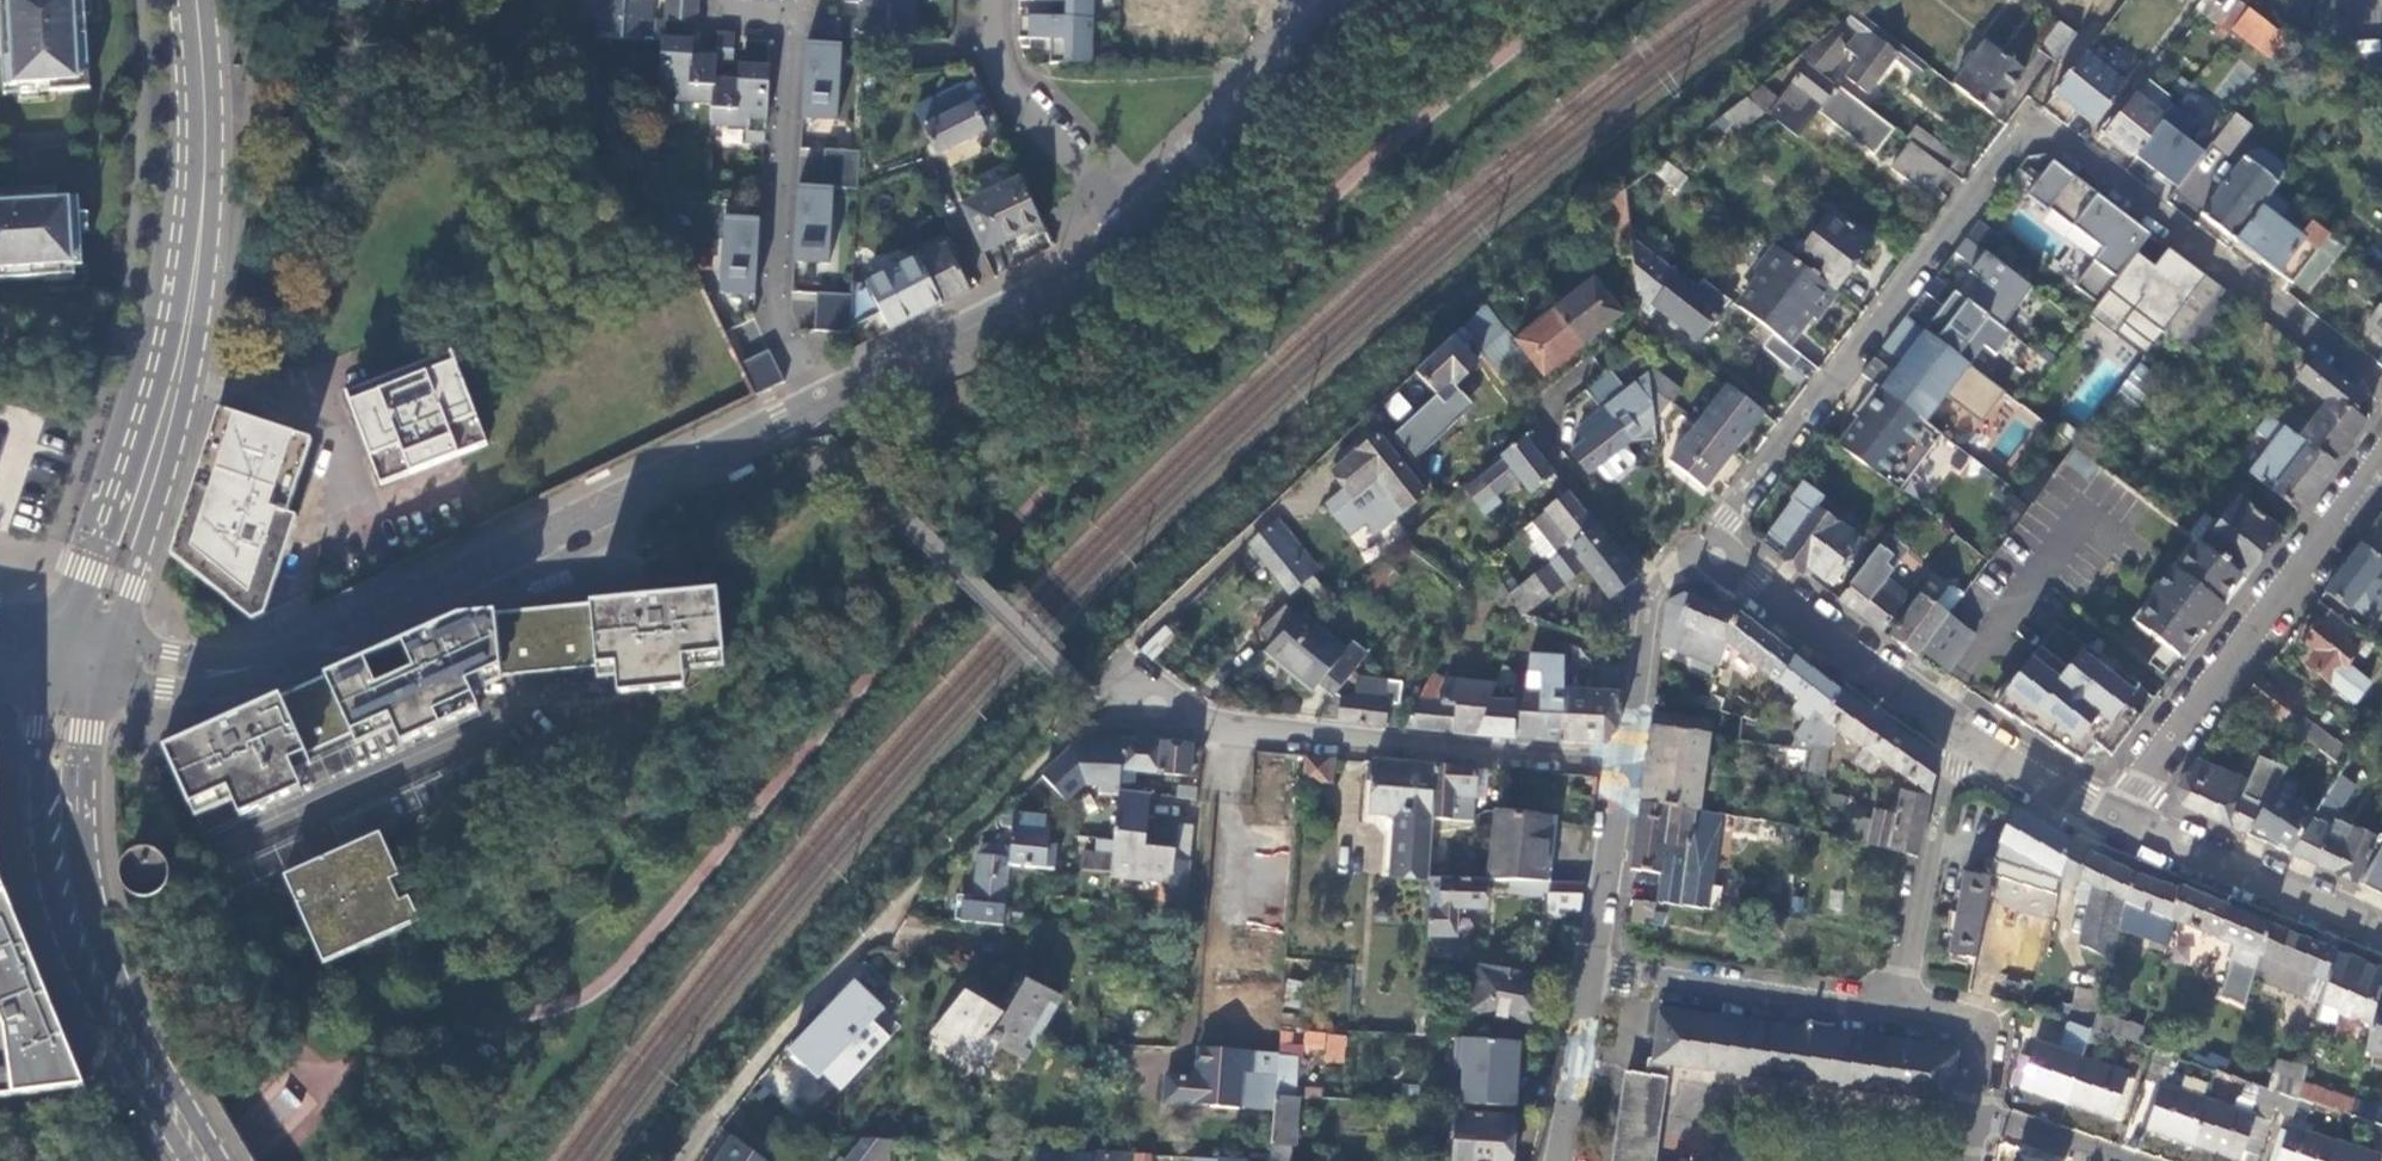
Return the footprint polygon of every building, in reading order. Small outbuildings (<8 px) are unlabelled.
[(7,19),(0,20),(0,52),(2,86),(48,84),(49,91),(89,88),(83,0),(6,0),(7,19)] [(639,37),(639,20),(650,20),(652,0),(583,0),(582,16),(600,17),(599,35),(639,37)] [(665,18),(696,20),(697,0),(666,0),(665,18)] [(914,31),(916,0),(861,0),(861,10),(866,10),(866,19),(865,28),(914,31)] [(1020,1),(1053,2),(1052,18),(1019,18),(1019,39),(1052,40),(1051,64),(1094,65),(1095,0),(1020,0),(1020,1)] [(2126,2),(2124,0),(2105,0),(2093,15),(2107,26),(2126,2)] [(2266,24),(2247,9),(2233,27),(2252,43),(2266,24)] [(1859,11),(1844,22),(1859,33),(1847,49),(1859,59),(1846,77),(1867,94),(1896,57),(1916,72),(1924,62),(1859,11)] [(854,35),(855,27),(855,18),(822,16),(821,33),(854,35)] [(664,38),(665,18),(655,17),(654,38),(664,38)] [(855,27),(865,28),(866,19),(855,18),(855,27)] [(2222,24),(2226,28),(2230,24),(2225,20),(2222,24)] [(2040,50),(2056,62),(2077,34),(2061,22),(2040,50)] [(2286,40),(2266,24),(2252,43),(2272,58),(2286,40)] [(688,40),(664,38),(660,90),(675,91),(675,100),(711,103),(710,123),(747,125),(748,117),(765,118),(768,69),(742,67),(741,83),(713,81),(714,65),(732,66),(734,33),(716,31),(714,59),(688,57),(688,40)] [(1832,33),(1800,58),(1825,77),(1841,57),(1841,45),(1832,33)] [(2085,53),(2104,68),(2114,55),(2095,41),(2085,53)] [(1954,85),(1993,115),(2025,72),(1986,42),(1954,85)] [(803,119),(838,121),(842,45),(807,43),(803,119)] [(2044,108),(2067,126),(2078,112),(2094,124),(2125,84),(2104,68),(2085,53),(2044,108)] [(1776,119),(1799,137),(1818,112),(1875,155),(1895,130),(1838,86),(1836,89),(1807,66),(1780,101),(1786,106),(1776,119)] [(2145,87),(2137,98),(2156,113),(2165,101),(2145,87)] [(918,111),(938,155),(987,131),(967,88),(918,111)] [(1748,98),(1764,110),(1776,119),(1786,106),(1780,101),(1762,88),(1748,98)] [(2107,134),(2136,156),(2172,107),(2165,101),(2156,113),(2137,98),(2135,97),(2107,134)] [(1748,98),(1724,117),(1740,130),(1764,110),(1748,98)] [(659,114),(676,114),(677,104),(659,103),(659,114)] [(2136,156),(2179,189),(2206,152),(2170,124),(2179,112),(2172,107),(2136,156)] [(2251,126),(2235,115),(2213,144),(2228,155),(2251,126)] [(746,140),(764,141),(765,131),(747,130),(746,140)] [(1912,143),(1949,171),(1957,160),(1932,140),(1930,143),(1917,133),(1911,142),(1912,143)] [(1711,141),(1715,145),(1719,141),(1716,137),(1711,141)] [(1929,196),(1949,171),(1912,143),(1891,168),(1929,196)] [(2253,149),(2202,214),(2234,239),(2260,205),(2271,192),(2285,174),(2284,165),(2261,148),(2253,149)] [(795,263),(829,265),(834,188),(858,190),(860,153),(825,150),(823,188),(800,187),(795,263)] [(1665,161),(1652,170),(1678,190),(1687,178),(1666,161),(1665,161)] [(2154,346),(2165,332),(2207,277),(2053,162),(2028,195),(2049,211),(2050,209),(2104,250),(2076,287),(2098,304),(2089,315),(2118,337),(2126,325),(2154,346)] [(984,252),(1041,225),(1019,178),(963,205),(984,252)] [(54,180),(38,181),(39,191),(55,190),(54,180)] [(58,283),(58,274),(80,273),(75,189),(55,190),(39,191),(38,181),(30,181),(0,183),(0,286),(58,283)] [(1627,189),(1612,201),(1615,238),(1632,237),(1631,225),(1627,189)] [(2271,192),(2260,205),(2280,220),(2291,207),(2271,192)] [(2234,239),(2291,284),(2293,281),(2328,235),(2311,222),(2301,235),(2280,220),(2260,205),(2234,239)] [(1794,260),(1834,291),(1872,242),(1832,212),(1794,260)] [(719,292),(756,295),(761,219),(724,217),(719,292)] [(1631,225),(1632,237),(1639,295),(1640,295),(1641,307),(1650,314),(1656,307),(1698,339),(1729,299),(1702,279),(1693,291),(1690,288),(1689,286),(1663,266),(1668,260),(1661,254),(1665,250),(1631,225)] [(2306,291),(2342,245),(2328,235),(2293,281),(2306,291)] [(2033,288),(1967,237),(1955,252),(1974,266),(1955,291),(1936,277),(1925,292),(1943,307),(1925,331),(1970,366),(1985,347),(1996,356),(2012,335),(2002,328),(2033,288)] [(1794,260),(1775,245),(1756,270),(1757,281),(1738,306),(1759,322),(1786,343),(1809,314),(1815,320),(1836,292),(1834,291),(1794,260)] [(941,304),(968,291),(945,246),(920,259),(941,304)] [(891,330),(941,304),(920,259),(918,257),(868,283),(891,330)] [(1600,286),(1615,305),(1628,295),(1613,276),(1600,286)] [(2165,332),(2196,355),(2237,300),(2207,277),(2165,332)] [(1595,279),(1555,310),(1583,344),(1621,314),(1615,305),(1600,286),(1595,279)] [(817,292),(815,331),(850,333),(852,294),(817,292)] [(1492,300),(1485,307),(1509,336),(1511,334),(1517,330),(1492,300)] [(2366,324),(2381,336),(2381,302),(2366,324)] [(1485,307),(1463,328),(1502,376),(1528,355),(1544,375),(1583,344),(1555,310),(1517,341),(1511,334),(1509,336),(1485,307)] [(1970,366),(1962,359),(1925,331),(1906,316),(1882,347),(1901,361),(1881,388),(1927,422),(1946,396),(1981,423),(2005,392),(1970,366)] [(1800,353),(1786,343),(1759,322),(1749,335),(1789,368),(1800,353)] [(2126,325),(2118,337),(2145,358),(2154,346),(2126,325)] [(1452,338),(1415,373),(1436,393),(1451,379),(1455,384),(1476,364),(1452,338)] [(757,397),(786,383),(770,350),(741,364),(757,397)] [(452,353),(345,394),(381,487),(488,446),(452,353)] [(2349,443),(2365,422),(2354,414),(2365,398),(2313,358),(2296,379),(2327,403),(2305,431),(2299,438),(2333,464),(2349,443)] [(1656,439),(1654,421),(1679,389),(1651,368),(1632,384),(1617,365),(1593,385),(1608,404),(1584,423),(1593,434),(1571,451),(1590,475),(1597,470),(1603,478),(1615,479),(1629,469),(1631,457),(1624,448),(1633,442),(1656,439)] [(2120,391),(2137,405),(2157,378),(2140,365),(2120,391)] [(1400,390),(1412,409),(1430,397),(1418,378),(1400,390)] [(1858,418),(1838,445),(1869,469),(1899,491),(1942,435),(1927,422),(1922,419),(1881,388),(1877,384),(1853,415),(1858,418)] [(1734,450),(1763,413),(1728,386),(1721,396),(1716,392),(1708,403),(1713,406),(1700,423),(1734,450)] [(2129,415),(2137,405),(2120,391),(2111,402),(2129,415)] [(1395,393),(1381,406),(1397,423),(1411,409),(1395,393)] [(2269,415),(2299,438),(2305,431),(2275,407),(2269,415)] [(312,440),(220,409),(168,553),(249,620),(264,613),(296,517),(288,514),(312,440)] [(2311,493),(2333,464),(2299,438),(2269,415),(2256,432),(2270,444),(2248,473),(2297,511),(2311,493)] [(1704,488),(1734,450),(1700,423),(1670,461),(1704,488)] [(2082,430),(2076,425),(2073,431),(2078,435),(2082,430)] [(1353,498),(1372,481),(1377,478),(1389,493),(1404,511),(1426,492),(1378,434),(1332,471),(1353,498)] [(1496,494),(1519,477),(1531,493),(1553,474),(1526,439),(1464,488),(1484,514),(1501,501),(1496,494)] [(2076,448),(2066,460),(2088,477),(2098,464),(2076,448)] [(1377,478),(1372,481),(1385,496),(1389,493),(1377,478)] [(1803,485),(1768,532),(1787,546),(1780,555),(1803,572),(1808,566),(1832,584),(1862,543),(1827,516),(1834,507),(1803,485)] [(1594,525),(1568,494),(1532,523),(1559,556),(1594,525)] [(2264,554),(2281,532),(2238,500),(2218,525),(2206,515),(2199,522),(2184,511),(2174,523),(2199,542),(2241,575),(2246,578),(2264,554)] [(2381,518),(2360,546),(2381,562),(2381,517),(2381,518)] [(1302,583),(1310,576),(1319,569),(1278,518),(1249,543),(1289,593),(1302,583)] [(1559,556),(1532,523),(1523,529),(1551,563),(1559,556)] [(1551,563),(1509,595),(1522,615),(1585,566),(1611,598),(1621,590),(1636,579),(1595,525),(1594,525),(1559,556),(1551,563)] [(1908,550),(1888,534),(1839,598),(1882,630),(1902,605),(1901,604),(1907,595),(1886,580),(1908,550)] [(2214,621),(2226,605),(2221,602),(2241,575),(2199,542),(2178,568),(2174,565),(2154,593),(2157,596),(2138,622),(2164,643),(2179,654),(2181,655),(2201,628),(2206,632),(2214,621)] [(2360,546),(2336,576),(2325,591),(2348,609),(2356,599),(2370,581),(2381,565),(2381,562),(2360,546)] [(1397,574),(1386,563),(1361,585),(1376,598),(1397,574)] [(1943,580),(1951,586),(1962,595),(1973,579),(1955,565),(1943,580)] [(2370,581),(2379,587),(2381,589),(2381,565),(2370,581)] [(1315,599),(1323,591),(1310,576),(1302,583),(1315,599)] [(1632,600),(1636,579),(1621,590),(1632,600)] [(2370,581),(2356,599),(2364,606),(2379,587),(2370,581)] [(1947,615),(1962,595),(1951,586),(1936,606),(1922,595),(1891,636),(1917,655),(1921,650),(1947,615)] [(475,678),(615,665),(617,695),(685,688),(682,658),(722,654),(716,592),(458,617),(164,749),(190,806),(227,789),(239,817),(301,789),(289,762),(388,717),(401,744),(478,710),(466,682),(475,678)] [(1728,640),(1736,612),(1686,592),(1666,601),(1664,618),(1661,644),(1679,649),(1719,665),(1728,640)] [(2365,638),(2329,609),(2319,622),(2317,620),(2302,640),(2315,651),(2305,664),(2353,702),(2368,682),(2346,665),(2356,651),(2365,638)] [(1778,683),(1794,656),(1736,612),(1728,640),(1778,683)] [(1301,613),(1264,650),(1305,684),(1312,676),(1334,695),(1335,693),(1365,655),(1350,642),(1343,650),(1301,613)] [(1548,640),(1553,627),(1522,615),(1517,628),(1548,640)] [(1947,615),(1921,650),(1948,670),(1973,636),(1947,615)] [(1996,706),(2082,762),(2100,738),(2116,750),(2136,724),(2155,698),(2058,625),(1996,706)] [(1139,652),(1152,661),(1174,638),(1164,628),(1139,652)] [(2363,656),(2372,644),(2365,638),(2356,651),(2363,656)] [(1591,658),(1591,652),(1565,642),(1565,655),(1591,658)] [(2171,665),(2179,654),(2164,643),(2156,654),(2171,665)] [(1618,730),(1622,694),(1591,692),(1591,658),(1565,655),(1564,689),(1565,690),(1565,742),(1603,744),(1618,730)] [(1809,742),(1839,690),(1794,656),(1778,683),(1787,690),(1799,699),(1793,709),(1807,718),(1801,726),(1774,713),(1763,708),(1757,719),(1759,720),(1788,732),(1809,742)] [(1540,740),(1565,742),(1565,690),(1564,689),(1548,688),(1549,669),(1503,666),(1495,686),(1513,687),(1539,687),(1540,740)] [(1316,717),(1396,727),(1400,683),(1356,677),(1345,696),(1341,697),(1338,696),(1335,693),(1334,695),(1316,717)] [(2260,677),(2247,694),(2282,721),(2290,710),(2295,704),(2260,677)] [(1404,728),(1477,734),(1489,701),(1495,686),(1443,680),(1440,702),(1418,700),(1404,728)] [(1787,690),(1778,683),(1763,708),(1774,713),(1787,690)] [(1477,734),(1540,740),(1539,687),(1513,687),(1513,703),(1489,701),(1477,734)] [(1419,698),(1421,693),(1413,689),(1411,694),(1419,698)] [(1878,758),(1930,792),(1937,758),(1839,690),(1809,742),(1811,743),(1808,773),(1824,776),(1827,749),(1837,729),(1863,747),(1854,761),(1869,771),(1878,758)] [(1711,719),(1653,710),(1640,800),(1699,808),(1711,719)] [(2290,710),(2282,721),(2343,769),(2354,752),(2326,731),(2322,735),(2290,710)] [(1118,786),(1123,739),(1099,737),(1098,746),(1105,747),(1094,853),(1082,852),(1081,869),(1109,872),(1117,796),(1117,791),(1118,786)] [(1098,746),(1099,737),(1084,742),(1081,762),(1096,763),(1098,746)] [(1189,775),(1192,745),(1123,739),(1118,786),(1131,786),(1133,787),(1135,770),(1189,775)] [(503,770),(495,751),(331,824),(339,843),(503,770)] [(1286,787),(1289,755),(1259,752),(1256,784),(1286,787)] [(2207,759),(2200,755),(2177,785),(2181,804),(2246,834),(2275,790),(2287,771),(2258,758),(2247,782),(2205,763),(2207,759)] [(1305,779),(1325,781),(1333,758),(1307,756),(1305,779)] [(1396,814),(1392,876),(1430,879),(1431,861),(1432,836),(1433,826),(1433,817),(1431,817),(1434,766),(1373,761),(1372,781),(1369,812),(1396,814)] [(1474,820),(1475,798),(1476,769),(1434,766),(1431,817),(1433,817),(1441,818),(1474,820)] [(1485,798),(1487,769),(1476,769),(1475,798),(1485,798)] [(1822,803),(1824,776),(1808,773),(1805,799),(1822,803)] [(2356,787),(2339,776),(2319,807),(2336,818),(2356,787)] [(1385,833),(1383,875),(1392,876),(1396,814),(1369,812),(1372,781),(1366,781),(1363,822),(1374,823),(1385,833)] [(1196,799),(1197,787),(1169,785),(1168,796),(1196,799)] [(2246,834),(2290,853),(2291,852),(2311,821),(2315,814),(2275,790),(2246,834)] [(1896,814),(1873,808),(1870,821),(1853,817),(1847,837),(1905,852),(1917,855),(1930,797),(1901,791),(1896,814)] [(1130,797),(1117,796),(1109,872),(1108,877),(1169,882),(1167,901),(1188,903),(1191,858),(1173,857),(1177,825),(1177,820),(1147,817),(1148,799),(1130,797)] [(1636,833),(1631,868),(1656,871),(1677,874),(1678,870),(1716,875),(1725,829),(1727,813),(1699,809),(1699,808),(1640,800),(1636,833)] [(2011,911),(2053,919),(2059,881),(2071,839),(2012,804),(2004,823),(1992,876),(1988,895),(2011,911)] [(1011,849),(1009,864),(1052,868),(1055,846),(1046,845),(1049,817),(1014,813),(1011,849)] [(1489,881),(1522,881),(1546,882),(1550,847),(1553,821),(1497,813),(1489,881)] [(2311,821),(2291,852),(2358,882),(2377,839),(2333,820),(2327,828),(2311,821)] [(1177,825),(1173,857),(1191,858),(1194,826),(1177,825)] [(1440,826),(1433,826),(1432,836),(1450,837),(1451,827),(1440,826)] [(322,963),(419,920),(379,832),(283,875),(289,888),(322,963)] [(1450,837),(1432,836),(1431,861),(1472,863),(1473,839),(1450,837)] [(311,856),(303,837),(221,873),(230,892),(311,856)] [(2087,848),(2071,839),(2059,881),(2073,887),(2077,877),(2087,848)] [(2358,882),(2381,892),(2381,843),(2358,882)] [(959,920),(1001,926),(1008,864),(1009,864),(1011,849),(983,846),(979,853),(973,903),(962,902),(959,920)] [(2131,872),(2087,848),(2077,877),(2080,878),(2096,882),(2089,909),(2080,947),(2112,957),(2119,929),(2131,872)] [(141,901),(147,901),(152,900),(157,898),(162,895),(166,891),(169,886),(170,881),(170,875),(169,869),(167,864),(163,860),(159,856),(154,854),(148,853),(143,853),(137,854),(132,857),(128,861),(125,866),(123,871),(122,876),(122,882),(124,887),(127,892),(131,896),(135,899),(141,901)] [(1472,863),(1431,861),(1430,879),(1471,880),(1472,863)] [(1677,874),(1656,871),(1654,885),(1652,900),(1654,900),(1723,910),(1727,877),(1716,875),(1678,870),(1677,874)] [(1988,895),(1992,876),(1967,871),(1953,951),(1976,957),(1983,919),(1988,895)] [(2178,888),(2131,872),(2119,929),(2166,945),(2172,919),(2178,888)] [(2074,905),(2089,909),(2096,882),(2080,878),(2074,905)] [(1471,880),(1430,879),(1427,936),(1455,937),(1456,908),(1485,909),(1486,880),(1471,880)] [(1546,883),(1522,882),(1521,896),(1548,899),(1547,918),(1568,919),(1568,925),(1578,926),(1579,918),(1584,884),(1546,883)] [(2229,971),(2219,996),(2247,1007),(2255,976),(2270,924),(2179,885),(2178,888),(2172,919),(2234,943),(2228,971),(2229,971)] [(0,895),(0,1015),(6,1029),(15,1096),(85,1087),(6,895),(0,895)] [(1635,898),(1633,920),(1651,922),(1654,900),(1652,900),(1635,898)] [(2324,945),(2270,924),(2255,976),(2304,995),(2324,945)] [(2335,949),(2324,945),(2304,995),(2322,1002),(2322,1001),(2335,949)] [(2335,949),(2322,1001),(2340,1008),(2339,1011),(2350,1015),(2351,1013),(2372,1022),(2377,1001),(2381,978),(2381,969),(2335,949)] [(1533,1005),(1539,977),(1478,965),(1473,990),(1466,988),(1461,1017),(1478,1021),(1479,1013),(1530,1022),(1533,1005)] [(962,985),(934,1032),(986,1062),(998,1043),(1020,1056),(1055,999),(1018,977),(1001,1006),(962,985)] [(871,979),(794,1060),(827,1091),(849,1068),(840,1056),(892,1000),(871,979)] [(2079,990),(2069,1021),(2077,1023),(2090,1027),(2096,1029),(2099,1015),(2103,998),(2079,990)] [(2377,1001),(2372,1022),(2366,1046),(2381,1050),(2381,1002),(2377,1001)] [(1626,1072),(1614,1160),(1654,1160),(1667,1062),(1948,1099),(1956,1047),(1811,1027),(1812,1019),(1807,1018),(1807,1026),(1661,1007),(1658,1033),(1654,1060),(1650,1060),(1648,1075),(1626,1072)] [(15,1096),(6,1029),(0,1015),(0,1098),(15,1096)] [(2144,1026),(2099,1015),(2096,1029),(2140,1041),(2144,1026)] [(2085,1042),(2090,1027),(2077,1023),(2071,1037),(2085,1042)] [(1345,1059),(1346,1033),(1304,1031),(1302,1057),(1345,1059)] [(1518,1042),(1457,1038),(1455,1069),(1463,1070),(1461,1104),(1513,1106),(1518,1042)] [(2020,1086),(2066,1100),(2080,1057),(2035,1042),(2030,1055),(2020,1084),(2020,1086)] [(1278,1052),(1199,1047),(1196,1076),(1166,1073),(1163,1100),(1238,1106),(1241,1070),(1277,1072),(1278,1056),(1278,1052)] [(2155,1047),(2145,1078),(2162,1084),(2172,1053),(2155,1047)] [(2020,1084),(2030,1055),(2024,1052),(2014,1082),(2020,1084)] [(1277,1072),(1275,1095),(1292,1096),(1296,1057),(1278,1056),(1277,1072)] [(2080,1057),(2066,1100),(2113,1115),(2126,1073),(2080,1057)] [(2301,1082),(2306,1067),(2278,1060),(2271,1088),(2279,1091),(2297,1097),(2301,1082)] [(2134,1076),(2126,1073),(2113,1115),(2119,1118),(2134,1076)] [(2353,1098),(2301,1082),(2297,1097),(2344,1112),(2350,1114),(2353,1098)] [(2148,1127),(2193,1142),(2207,1099),(2162,1084),(2148,1127)] [(2253,1115),(2270,1121),(2271,1118),(2279,1091),(2271,1088),(2261,1085),(2251,1114),(2253,1115)] [(2290,1120),(2297,1097),(2279,1091),(2271,1118),(2283,1122),(2285,1118),(2290,1120)] [(1297,1096),(1292,1096),(1275,1095),(1269,1160),(1288,1160),(1289,1144),(1294,1144),(1297,1096)] [(2353,1098),(2350,1114),(2381,1124),(2381,1107),(2353,1098)] [(2207,1099),(2193,1142),(2239,1157),(2242,1148),(2253,1115),(2251,1114),(2207,1099)] [(1511,1142),(1513,1117),(1456,1114),(1453,1160),(1510,1160),(1511,1142)] [(2270,1121),(2253,1115),(2242,1148),(2260,1154),(2270,1121)] [(2288,1126),(2282,1124),(2269,1160),(2277,1160),(2288,1126)] [(2334,1141),(2288,1126),(2277,1160),(2328,1160),(2334,1141)] [(733,1137),(718,1160),(764,1160),(733,1137)] [(844,1160),(874,1160),(891,1139),(863,1137),(844,1160)] [(2328,1160),(2379,1160),(2381,1156),(2334,1141),(2328,1160)] [(1057,1149),(1056,1160),(1088,1160),(1089,1153),(1057,1149)] [(1150,1155),(1134,1154),(1108,1152),(1108,1154),(1090,1153),(1089,1160),(1149,1160),(1150,1155)]
